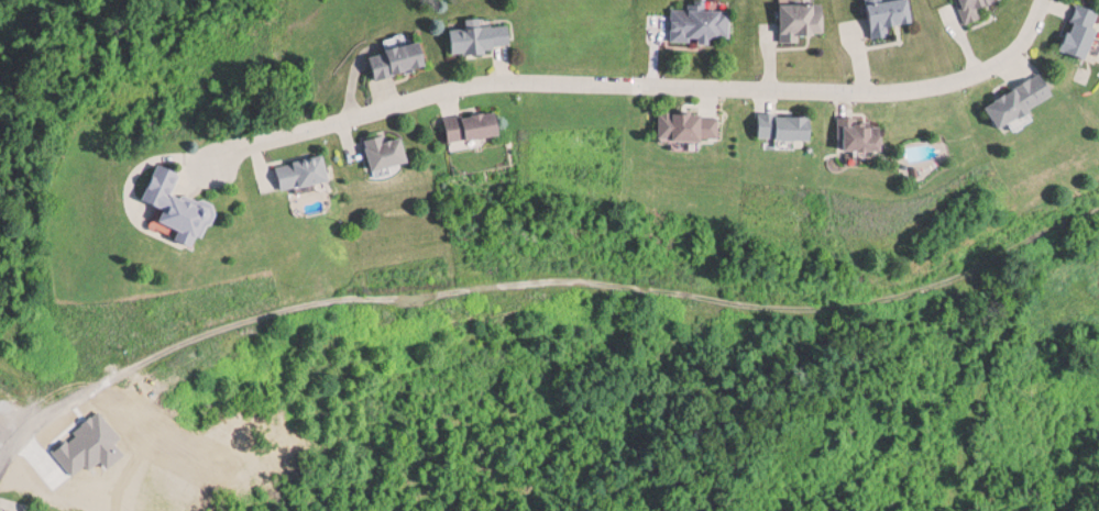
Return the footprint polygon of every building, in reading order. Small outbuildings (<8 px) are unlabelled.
[(913,0),(877,0),(868,1),(872,37),(892,36),(891,24),(915,22),(913,0)] [(986,16),(983,7),(1004,0),(958,0),(966,23),(986,16)] [(674,2),(673,39),(732,39),(732,3),(674,2)] [(800,39),(800,33),(827,33),(827,2),(781,2),(781,40),(800,39)] [(1098,51),(1098,8),(1080,3),(1067,50),(1097,58),(1098,51)] [(453,28),(457,52),(515,44),(512,20),(453,28)] [(378,76),(431,65),(426,40),(373,51),(378,76)] [(1062,97),(1049,72),(994,102),(1007,127),(1062,97)] [(503,109),(448,116),(451,142),(506,135),(503,109)] [(664,112),(664,139),(722,139),(722,111),(664,112)] [(817,114),(762,113),(762,138),(817,138),(817,114)] [(844,116),(843,150),(889,150),(889,124),(860,124),(860,116),(844,116)] [(414,162),(409,135),(389,139),(388,133),(371,137),(378,170),(414,162)] [(281,164),(287,191),(336,179),(330,153),(281,164)] [(204,247),(217,207),(177,194),(185,171),(160,162),(147,199),(169,207),(164,223),(185,230),(182,240),(204,247)]
